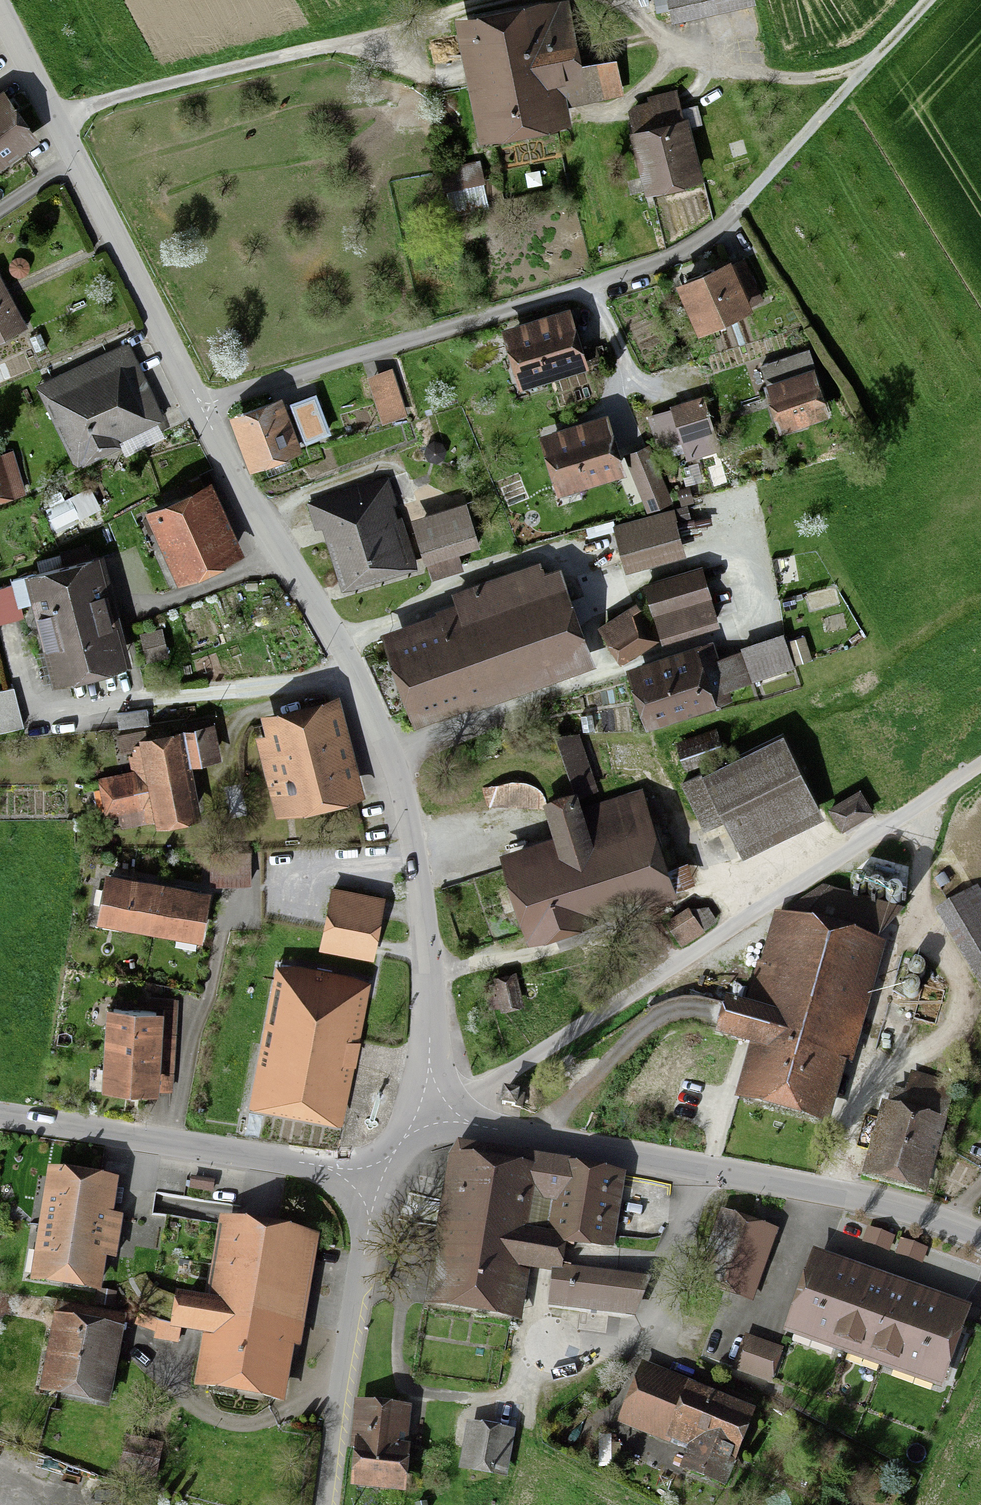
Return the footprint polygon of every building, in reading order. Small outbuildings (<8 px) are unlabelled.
[(677,17),(746,2),(746,0),(674,0),(677,17)] [(481,19),(500,125),(552,116),(550,99),(617,87),(613,60),(573,67),(562,5),(481,19)] [(668,107),(643,113),(661,185),(685,179),(668,107)] [(31,140),(9,109),(0,115),(0,162),(31,140)] [(476,160),(440,167),(445,190),(481,183),(476,160)] [(754,300),(741,269),(692,290),(706,322),(754,300)] [(20,325),(0,287),(0,335),(20,325)] [(531,374),(579,359),(568,326),(520,342),(531,374)] [(52,389),(66,418),(132,385),(118,356),(52,389)] [(149,418),(132,385),(66,418),(83,451),(149,418)] [(786,394),(792,417),(816,411),(810,388),(786,394)] [(686,437),(713,427),(702,397),(675,407),(686,437)] [(250,425),(263,457),(323,434),(310,402),(250,425)] [(571,482),(612,470),(603,438),(562,450),(571,482)] [(666,499),(647,448),(627,455),(646,507),(666,499)] [(20,488),(11,458),(0,462),(0,494),(20,488)] [(367,492),(333,503),(357,581),(392,570),(367,492)] [(184,568),(229,552),(210,500),(164,517),(184,568)] [(673,513),(616,530),(627,563),(683,546),(673,513)] [(424,533),(432,560),(459,552),(475,548),(467,521),(424,533)] [(465,575),(459,552),(432,560),(438,583),(465,575)] [(58,668),(115,656),(97,565),(39,576),(58,668)] [(650,591),(657,615),(710,598),(702,574),(650,591)] [(646,616),(631,595),(595,621),(609,642),(646,616)] [(416,702),(578,651),(561,598),(399,648),(416,702)] [(716,619),(710,598),(657,615),(664,635),(716,619)] [(161,629),(142,632),(146,651),(165,648),(161,629)] [(746,652),(755,678),(790,665),(780,640),(746,652)] [(736,648),(639,678),(650,712),(746,682),(736,648)] [(13,690),(0,693),(0,724),(1,730),(22,725),(13,690)] [(326,706),(270,718),(290,804),(345,792),(326,706)] [(146,708),(116,711),(117,727),(148,724),(146,708)] [(714,731),(678,744),(685,764),(721,751),(714,731)] [(818,802),(786,742),(690,794),(723,854),(818,802)] [(149,823),(193,814),(177,745),(134,754),(149,823)] [(548,784),(488,780),(487,802),(547,806),(548,784)] [(860,790),(830,808),(840,826),(871,808),(860,790)] [(535,922),(672,882),(647,797),(568,820),(576,850),(519,866),(535,922)] [(855,886),(857,887),(860,887),(862,886),(865,884),(866,882),(867,879),(867,877),(866,874),(864,872),(861,870),(858,870),(855,870),(853,872),(851,874),(850,877),(850,880),(851,882),(852,885),(855,886)] [(872,890),(875,891),(878,891),(880,890),(882,888),(884,886),(884,883),(884,881),(883,878),(881,876),(879,875),(876,874),(873,875),(871,876),(869,878),(868,881),(868,884),(868,886),(870,889),(872,890)] [(891,895),(893,896),(896,896),(899,895),(901,893),(902,891),(903,888),(903,885),(902,883),(900,881),(897,879),(895,879),(892,879),(889,881),(887,883),(886,886),(886,888),(887,891),(889,893),(891,895)] [(153,927),(159,891),(113,883),(107,919),(153,927)] [(943,908),(980,973),(980,898),(976,889),(943,908)] [(334,890),(323,945),(371,954),(382,900),(334,890)] [(159,891),(153,927),(201,935),(207,899),(159,891)] [(821,1106),(862,949),(785,929),(743,1085),(821,1106)] [(292,968),(273,964),(262,1015),(282,1019),(273,1063),(260,1060),(255,1088),(330,1102),(351,995),(324,989),(327,973),(292,966),(292,968)] [(112,1049),(154,1051),(156,1011),(114,1009),(112,1049)] [(154,1051),(112,1049),(109,1087),(152,1090),(154,1051)] [(898,1098),(880,1172),(921,1182),(939,1108),(898,1098)] [(572,1168),(466,1148),(439,1296),(508,1309),(517,1261),(560,1268),(566,1245),(559,1243),(572,1168)] [(613,1175),(572,1168),(559,1243),(566,1245),(600,1250),(613,1175)] [(118,1185),(56,1176),(40,1281),(102,1290),(118,1185)] [(703,1275),(728,1284),(749,1226),(724,1217),(703,1275)] [(774,1235),(749,1226),(728,1284),(753,1293),(774,1235)] [(300,1239),(230,1227),(216,1306),(189,1302),(182,1340),(211,1345),(204,1386),(271,1398),(300,1239)] [(644,1279),(560,1268),(556,1300),(640,1311),(644,1279)] [(950,1322),(823,1276),(805,1323),(933,1370),(950,1322)] [(122,1325),(59,1313),(45,1385),(108,1397),(122,1325)] [(779,1349),(746,1337),(736,1368),(769,1379),(779,1349)] [(750,1414),(654,1377),(639,1417),(734,1454),(750,1414)] [(392,1485),(398,1413),(366,1410),(360,1483),(392,1485)] [(503,1437),(476,1430),(468,1462),(496,1469),(503,1437)]
